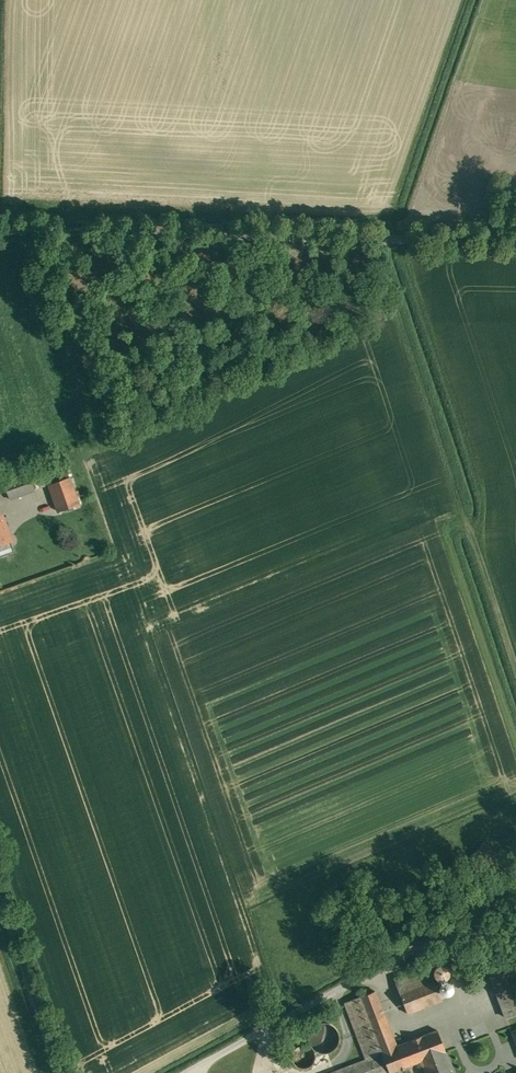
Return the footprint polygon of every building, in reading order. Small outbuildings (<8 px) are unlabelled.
[(27,473),(2,482),(8,498),(33,489),(27,473)] [(69,475),(48,483),(58,509),(78,502),(69,475)] [(0,516),(0,544),(10,540),(2,516),(0,516)] [(512,955),(486,965),(506,1018),(515,1014),(515,965),(512,955)] [(450,974),(448,963),(437,965),(439,976),(450,974)] [(433,979),(398,992),(407,1014),(441,1000),(433,979)] [(390,1072),(420,1061),(445,1051),(437,1030),(396,1046),(375,991),(344,1002),(366,1059),(330,1072),(390,1072)] [(314,1027),(309,1036),(311,1045),(306,1042),(298,1044),(292,1049),(290,1056),(293,1063),(299,1068),(306,1069),(313,1066),(317,1059),(317,1053),(318,1054),(328,1055),(337,1048),(339,1038),(334,1028),(325,1024),(314,1027)] [(420,1061),(425,1072),(454,1072),(445,1051),(420,1061)]
